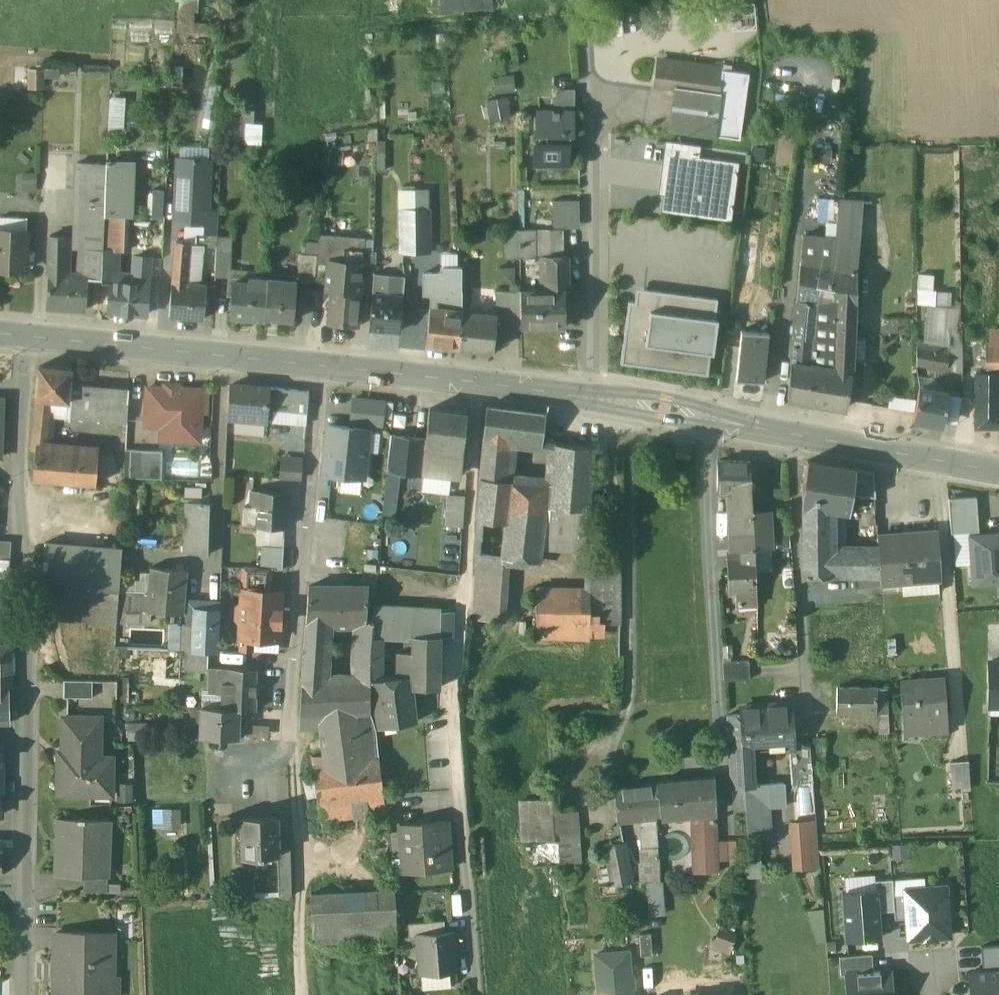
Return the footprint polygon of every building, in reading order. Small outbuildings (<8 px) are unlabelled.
[(436,11),(494,9),(494,0),(436,0),(436,11)] [(676,86),(669,129),(741,139),(749,73),(657,61),(654,83),(676,86)] [(14,86),(41,87),(42,65),(15,65),(14,86)] [(128,131),(128,95),(112,95),(112,131),(128,131)] [(490,115),(505,113),(503,95),(488,97),(490,115)] [(572,110),(537,110),(537,131),(538,132),(538,142),(534,141),(534,163),(567,163),(567,146),(569,146),(569,132),(571,132),(572,110)] [(265,142),(265,121),(247,121),(246,141),(265,142)] [(700,146),(666,141),(662,171),(667,172),(662,209),(715,216),(716,214),(732,216),(739,164),(698,158),(700,146)] [(177,219),(205,221),(206,209),(209,163),(180,161),(177,219)] [(130,164),(110,164),(110,162),(106,162),(106,164),(104,216),(129,217),(130,217),(130,215),(129,215),(130,164)] [(106,164),(78,163),(75,225),(78,225),(103,226),(104,216),(106,164)] [(156,187),(155,215),(167,216),(168,187),(156,187)] [(427,193),(414,193),(414,207),(416,249),(428,248),(427,193)] [(575,224),(574,197),(547,197),(548,225),(575,224)] [(861,199),(839,198),(835,238),(858,239),(861,199)] [(416,249),(414,207),(401,208),(403,249),(416,249)] [(216,209),(206,209),(205,233),(216,234),(216,209)] [(0,216),(0,229),(27,230),(27,218),(0,216)] [(129,217),(104,216),(103,226),(103,251),(118,252),(127,252),(129,217)] [(103,226),(78,225),(77,250),(85,250),(103,251),(103,226)] [(564,254),(563,227),(534,228),(535,257),(545,257),(564,256),(564,254)] [(534,228),(518,228),(519,257),(535,257),(534,228)] [(25,271),(27,230),(0,229),(0,269),(25,271)] [(232,235),(217,234),(216,246),(216,250),(231,251),(232,235)] [(330,235),(319,234),(317,254),(316,261),(328,262),(330,235)] [(364,237),(330,235),(328,262),(325,291),(330,291),(327,323),(357,327),(361,271),(363,249),(364,237)] [(67,236),(50,236),(48,276),(65,276),(66,248),(67,243),(67,236)] [(835,238),(802,236),(800,261),(833,267),(835,238)] [(858,239),(835,238),(833,267),(854,271),(858,239)] [(191,242),(177,241),(175,256),(172,284),(187,285),(187,284),(191,245),(191,242)] [(374,250),(363,249),(361,271),(373,271),(374,250)] [(103,251),(85,250),(83,277),(89,277),(89,278),(101,279),(102,274),(103,251)] [(231,251),(216,250),(215,274),(230,275),(231,251)] [(118,252),(103,251),(102,274),(117,275),(118,252)] [(317,254),(301,252),(298,279),(298,280),(314,281),(316,261),(317,254)] [(564,254),(564,256),(545,257),(547,288),(564,288),(565,290),(568,290),(568,254),(564,254)] [(150,256),(133,255),(132,275),(132,276),(132,283),(148,284),(150,256)] [(833,267),(800,261),(797,300),(815,303),(836,306),(833,267)] [(461,267),(441,267),(441,271),(424,271),(424,294),(432,294),(430,310),(461,313),(461,267)] [(854,271),(833,267),(836,306),(839,307),(855,309),(854,271)] [(403,277),(373,274),(369,329),(399,331),(403,277)] [(65,276),(48,276),(47,309),(87,310),(89,278),(89,277),(83,277),(65,276)] [(264,317),(267,276),(259,276),(258,281),(233,279),(230,315),(264,317)] [(298,279),(267,276),(264,317),(294,320),(298,280),(298,279)] [(132,283),(111,281),(109,311),(146,314),(148,284),(132,283)] [(206,286),(187,284),(187,285),(172,284),(169,316),(203,319),(206,286)] [(547,288),(519,289),(519,290),(520,326),(520,327),(565,326),(565,290),(564,288),(547,288)] [(718,299),(644,289),(643,302),(630,300),(621,363),(708,374),(718,299)] [(519,290),(495,290),(497,316),(497,317),(496,326),(520,327),(520,326),(519,290)] [(815,303),(797,300),(794,324),(813,327),(815,303)] [(855,309),(839,307),(838,363),(834,368),(851,371),(852,359),(855,309)] [(461,313),(430,310),(426,343),(458,346),(462,313),(461,313)] [(497,316),(462,313),(458,346),(494,350),(496,326),(497,317),(497,316)] [(813,327),(794,324),(791,361),(811,364),(813,327)] [(962,347),(962,330),(950,330),(950,345),(951,345),(962,347)] [(767,333),(740,331),(736,379),(763,382),(767,333)] [(950,345),(919,339),(918,364),(947,369),(951,345),(950,345)] [(986,344),(987,373),(998,373),(998,343),(986,344)] [(962,347),(951,345),(947,369),(963,372),(962,347)] [(864,361),(852,359),(851,371),(861,373),(864,361)] [(811,364),(791,361),(788,398),(828,404),(834,368),(811,364)] [(72,370),(39,367),(36,399),(69,402),(70,383),(72,370)] [(851,371),(834,368),(828,404),(845,407),(851,371)] [(69,402),(36,399),(35,411),(51,412),(51,413),(72,415),(75,384),(70,383),(69,402)] [(102,386),(75,384),(72,415),(99,418),(102,386)] [(307,392),(291,391),(291,387),(285,387),(285,390),(233,384),(231,416),(272,419),(273,408),(296,411),(305,412),(307,392)] [(977,384),(976,427),(998,427),(998,405),(998,385),(977,384)] [(129,389),(102,386),(99,418),(128,420),(129,389)] [(949,392),(919,387),(913,419),(943,425),(949,392)] [(201,390),(147,388),(146,425),(199,428),(201,390)] [(383,402),(356,398),(353,422),(380,425),(383,402)] [(545,413),(487,406),(485,437),(514,439),(541,442),(545,413)] [(467,413),(430,409),(426,438),(426,445),(439,446),(453,448),(463,449),(467,413)] [(51,412),(35,411),(31,449),(36,449),(36,448),(47,449),(51,413),(51,412)] [(305,412),(296,411),(295,424),(305,425),(305,412)] [(328,425),(323,474),(363,478),(368,429),(328,425)] [(426,438),(391,435),(388,470),(401,472),(424,474),(424,470),(423,469),(426,445),(426,438)] [(514,439),(485,437),(482,477),(509,479),(511,455),(514,450),(514,439)] [(595,446),(556,440),(552,483),(551,506),(589,509),(595,446)] [(439,446),(426,445),(423,469),(424,470),(436,471),(439,446)] [(453,448),(439,446),(436,471),(450,472),(453,448)] [(47,449),(36,448),(36,449),(34,479),(96,484),(98,453),(47,449)] [(463,449),(453,448),(450,472),(461,474),(464,449),(463,449)] [(162,451),(130,449),(129,477),(161,479),(162,451)] [(284,454),(283,472),(305,473),(305,455),(284,454)] [(873,471),(808,461),(801,499),(801,506),(803,506),(823,510),(837,512),(850,514),(853,493),(875,497),(873,471)] [(750,463),(718,462),(718,492),(730,492),(731,514),(729,514),(729,535),(753,534),(752,511),(751,492),(750,463)] [(401,472),(388,470),(384,514),(397,515),(401,472)] [(509,479),(482,477),(479,519),(507,523),(504,554),(503,556),(506,556),(540,561),(544,538),(548,538),(551,506),(552,483),(509,479)] [(287,492),(252,490),(251,505),(245,504),(244,526),(285,528),(287,492)] [(465,495),(448,494),(446,525),(464,526),(465,495)] [(951,535),(979,532),(976,497),(948,500),(951,535)] [(212,504),(187,503),(185,552),(210,553),(212,504)] [(589,509),(551,506),(548,538),(586,542),(589,509)] [(823,510),(803,506),(802,545),(802,547),(830,549),(830,547),(830,526),(824,526),(823,510)] [(838,547),(837,512),(823,510),(824,526),(830,526),(830,547),(838,547)] [(769,511),(752,511),(753,534),(770,533),(769,511)] [(914,535),(890,536),(892,562),(880,562),(881,575),(881,586),(882,587),(940,582),(936,532),(914,533),(914,535)] [(770,533),(753,534),(754,548),(771,547),(770,533)] [(753,534),(729,535),(730,549),(754,548),(753,534)] [(970,537),(974,585),(998,583),(998,534),(970,537)] [(890,536),(878,537),(879,547),(880,562),(892,562),(890,536)] [(122,548),(45,542),(42,583),(44,584),(119,589),(122,548)] [(284,547),(262,546),(260,568),(270,569),(283,569),(284,547)] [(830,549),(802,547),(807,577),(830,576),(830,568),(830,549)] [(838,547),(830,547),(830,549),(830,568),(835,568),(836,576),(856,575),(863,575),(862,566),(861,547),(838,547)] [(879,547),(861,547),(862,566),(880,565),(880,562),(879,547)] [(504,554),(479,552),(474,618),(501,620),(506,556),(503,556),(504,554)] [(754,555),(726,557),(728,593),(742,592),(756,592),(754,555)] [(608,561),(590,561),(590,591),(591,591),(590,623),(621,623),(621,574),(608,574),(608,561)] [(880,565),(862,566),(863,575),(881,575),(880,565)] [(260,568),(243,567),(242,590),(269,591),(270,569),(260,568)] [(185,570),(150,568),(151,592),(139,592),(138,610),(151,611),(180,613),(185,570)] [(863,575),(856,575),(857,586),(881,586),(881,575),(863,575)] [(119,589),(44,584),(41,619),(117,625),(117,621),(119,591),(119,589)] [(368,586),(309,586),(307,622),(327,625),(358,624),(366,624),(366,619),(368,586)] [(590,591),(538,588),(536,637),(589,639),(590,623),(591,591),(590,591)] [(242,590),(241,604),(236,608),(235,619),(240,624),(239,638),(273,640),(279,634),(281,598),(276,592),(269,591),(242,590)] [(139,592),(119,591),(117,621),(150,622),(151,611),(138,610),(139,592)] [(756,592),(742,592),(743,604),(756,603),(756,592)] [(219,601),(201,600),(200,609),(219,610),(219,601)] [(441,608),(374,604),(373,619),(371,638),(382,638),(413,640),(413,637),(440,638),(440,635),(441,611),(441,608)] [(195,609),(187,608),(186,623),(189,629),(194,629),(195,609)] [(200,609),(195,609),(194,629),(193,650),(210,651),(217,651),(219,610),(200,609)] [(454,611),(441,611),(440,635),(454,636),(454,611)] [(366,619),(366,624),(358,624),(355,680),(371,680),(372,680),(384,679),(382,638),(371,638),(373,619),(366,619)] [(327,625),(307,622),(303,680),(326,680),(327,625)] [(182,623),(172,623),(168,649),(180,650),(182,623)] [(440,638),(413,637),(413,640),(414,676),(415,687),(438,687),(440,638)] [(9,647),(0,647),(0,660),(10,659),(9,647)] [(193,650),(182,650),(181,658),(181,671),(209,672),(210,651),(193,650)] [(181,658),(140,657),(139,675),(181,677),(181,671),(181,658)] [(0,660),(0,689),(11,689),(10,659),(0,660)] [(749,660),(723,662),(724,681),(750,679),(749,660)] [(991,663),(989,705),(998,706),(998,663),(991,663)] [(256,669),(214,668),(213,684),(210,684),(210,694),(222,694),(221,707),(221,708),(240,709),(255,710),(256,669)] [(139,675),(138,676),(137,685),(180,687),(181,677),(139,675)] [(384,679),(372,680),(379,727),(417,720),(415,687),(414,676),(384,679)] [(945,677),(927,678),(927,681),(902,683),(905,734),(949,730),(945,677)] [(94,680),(64,679),(63,697),(93,697),(94,680)] [(326,680),(303,680),(300,716),(324,714),(370,711),(371,680),(355,680),(326,680)] [(877,688),(837,688),(837,712),(876,712),(877,688)] [(887,688),(877,688),(876,712),(887,712),(887,688)] [(11,689),(0,689),(0,723),(12,723),(11,689)] [(790,704),(740,708),(740,714),(742,744),(752,743),(789,740),(792,740),(790,704)] [(221,707),(202,707),(201,737),(232,738),(239,739),(240,709),(221,708),(221,707)] [(370,711),(324,714),(329,763),(334,803),(385,796),(376,729),(370,711)] [(740,714),(728,715),(732,787),(753,786),(753,785),(751,755),(753,755),(752,751),(752,743),(742,744),(740,714)] [(84,717),(64,716),(63,750),(58,750),(58,793),(112,794),(112,757),(100,757),(101,722),(84,722),(84,717)] [(273,725),(251,723),(250,732),(272,734),(273,725)] [(129,725),(130,739),(147,737),(146,724),(129,725)] [(239,739),(232,738),(232,750),(247,751),(247,752),(262,753),(263,740),(239,739)] [(789,740),(752,743),(752,751),(789,748),(788,747),(790,747),(789,740)] [(790,747),(788,747),(789,748),(791,783),(795,783),(803,782),(813,781),(810,745),(790,747)] [(967,760),(950,762),(952,787),(969,786),(967,760)] [(329,763),(314,765),(319,805),(334,803),(329,763)] [(714,777),(657,782),(657,784),(660,813),(690,808),(715,805),(714,777)] [(753,786),(732,787),(733,811),(735,811),(735,810),(746,809),(748,837),(762,836),(759,798),(784,796),(783,782),(753,785),(753,786)] [(803,782),(795,783),(796,797),(804,797),(803,782)] [(132,784),(119,785),(119,801),(132,801),(132,784)] [(657,784),(614,790),(616,819),(638,816),(657,814),(660,813),(657,784)] [(385,796),(334,803),(334,808),(341,810),(342,818),(387,813),(385,796)] [(784,796),(759,798),(762,836),(770,835),(769,807),(784,806),(784,796)] [(553,800),(520,803),(523,841),(556,839),(556,838),(554,813),(553,800)] [(334,803),(319,805),(321,821),(342,818),(341,810),(334,808),(334,803)] [(715,805),(690,808),(692,853),(693,873),(720,872),(715,805)] [(179,810),(153,810),(154,826),(180,825),(179,810)] [(577,811),(554,813),(556,838),(558,838),(560,864),(580,862),(578,836),(579,836),(577,811)] [(638,816),(640,863),(658,861),(657,814),(638,816)] [(277,815),(241,817),(242,858),(263,857),(263,855),(278,855),(278,850),(277,815)] [(79,818),(77,819),(58,818),(56,874),(86,876),(108,876),(110,820),(86,819),(85,818),(79,818)] [(448,820),(400,824),(401,830),(403,857),(415,856),(416,871),(451,869),(448,820)] [(816,820),(805,821),(808,868),(819,867),(816,820)] [(805,821),(791,823),(794,869),(808,868),(805,821)] [(620,826),(610,828),(612,844),(623,842),(620,826)] [(401,830),(388,831),(390,857),(403,857),(401,830)] [(612,844),(606,845),(611,885),(613,885),(629,884),(623,842),(612,844)] [(721,843),(722,859),(735,858),(734,842),(721,843)] [(290,850),(278,850),(278,855),(279,896),(292,896),(290,850)] [(658,861),(640,863),(642,882),(660,881),(658,861)] [(108,876),(86,876),(85,890),(108,890),(108,883),(108,876)] [(879,912),(895,911),(894,895),(893,879),(876,880),(877,890),(878,890),(879,912)] [(121,883),(108,883),(108,890),(121,891),(121,883)] [(629,884),(613,885),(613,892),(631,891),(631,884),(629,884)] [(946,887),(904,889),(905,895),(906,919),(907,939),(949,937),(946,887)] [(393,889),(311,894),(314,943),(396,938),(393,889)] [(847,940),(881,938),(879,912),(878,890),(877,890),(844,892),(847,940)] [(906,919),(905,895),(894,895),(895,911),(895,919),(906,919)] [(444,920),(408,923),(409,936),(418,935),(418,934),(445,932),(444,920)] [(735,936),(720,931),(714,948),(729,953),(735,936)] [(56,932),(55,994),(113,994),(114,932),(56,932)] [(445,932),(418,934),(418,935),(421,973),(449,971),(456,970),(453,932),(445,932)] [(651,934),(638,935),(640,953),(653,952),(651,934)] [(982,946),(983,969),(998,968),(998,945),(982,946)] [(598,994),(632,994),(628,950),(594,953),(598,994)] [(873,954),(840,956),(841,972),(847,971),(874,970),(873,954)] [(969,970),(970,994),(998,994),(998,968),(983,969),(969,970)] [(847,971),(848,994),(894,994),(893,969),(874,970),(847,971)] [(449,971),(421,973),(422,983),(428,988),(451,986),(449,971)]
